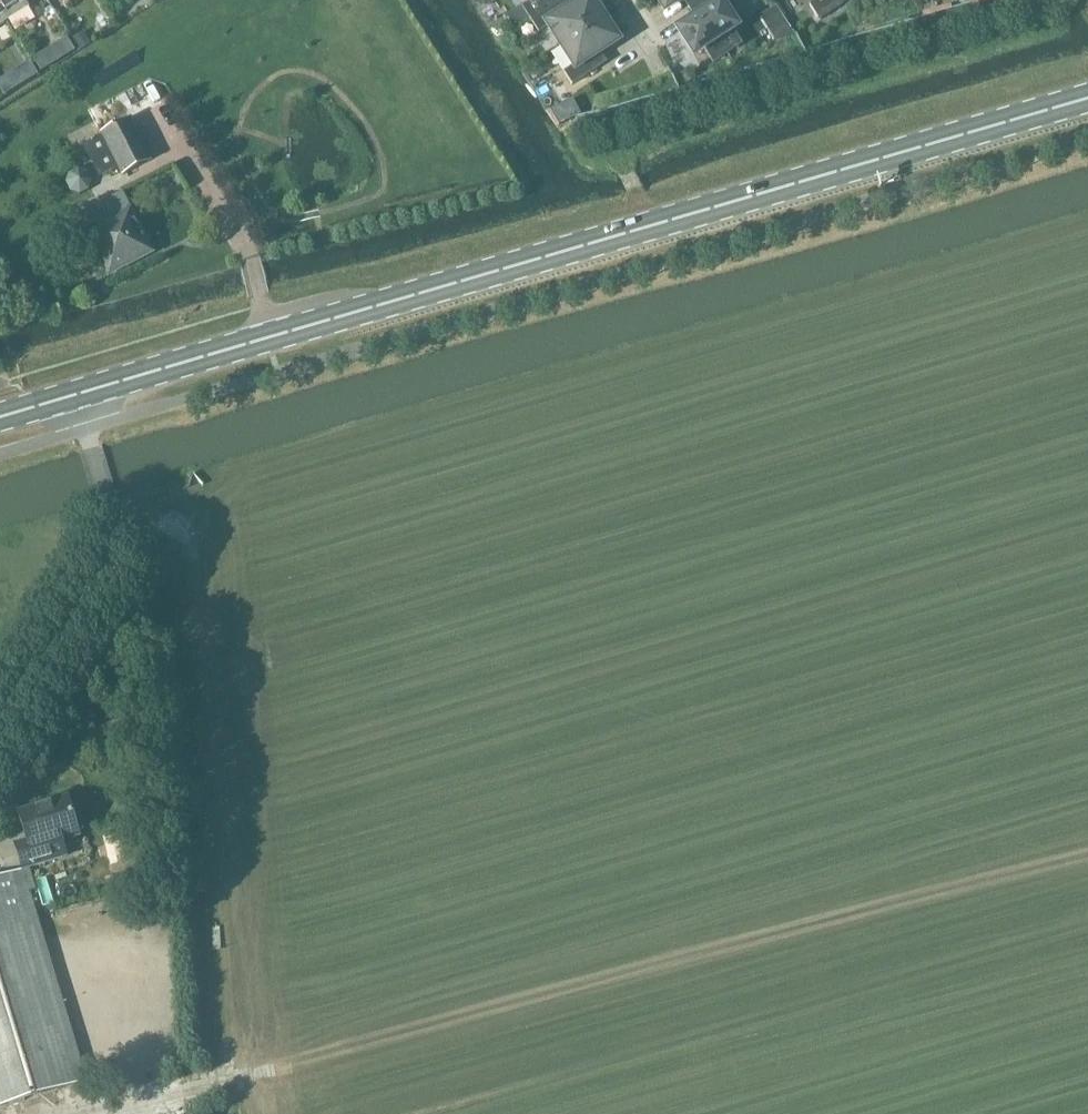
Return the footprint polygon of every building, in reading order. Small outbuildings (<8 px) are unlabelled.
[(7,21),(30,7),(25,0),(0,0),(0,9),(7,21)] [(534,0),(522,8),(531,21),(559,3),(557,0),(533,0),(534,0)] [(559,3),(531,21),(539,33),(550,26),(554,31),(553,32),(555,35),(556,35),(560,41),(560,42),(563,46),(606,18),(599,6),(596,8),(594,5),(590,0),(587,0),(585,1),(585,0),(565,13),(559,3)] [(661,2),(662,2),(666,9),(670,7),(681,0),(660,0),(661,2)] [(697,5),(704,16),(684,28),(684,29),(680,31),(686,39),(685,39),(689,46),(690,46),(695,54),(699,51),(699,52),(732,30),(731,30),(735,28),(730,20),(730,19),(726,13),(722,7),(733,0),(705,0),(697,5)] [(810,5),(818,18),(846,0),(818,0),(810,5)] [(522,8),(507,17),(516,30),(531,21),(522,8)] [(613,29),(606,18),(563,46),(565,50),(566,50),(570,57),(572,60),(576,65),(564,72),(573,85),(601,67),(594,56),(613,44),(613,43),(617,41),(612,34),(613,34),(611,31),(613,29)] [(84,32),(73,39),(80,51),(91,43),(84,32)] [(67,38),(33,58),(41,72),(75,51),(67,38)] [(0,80),(0,88),(5,96),(15,90),(7,76),(0,80)] [(573,99),(551,111),(560,126),(581,114),(573,99)] [(130,120),(102,135),(119,167),(123,175),(151,160),(130,120)] [(70,173),(67,182),(71,191),(80,194),(89,190),(92,181),(88,171),(79,169),(70,173)] [(121,193),(78,216),(94,245),(92,246),(108,277),(153,253),(121,193)] [(68,798),(19,813),(30,850),(18,854),(23,870),(29,868),(53,861),(48,846),(79,836),(68,798)] [(29,868),(23,870),(0,877),(0,1107),(87,1081),(30,892),(36,890),(29,868)]
